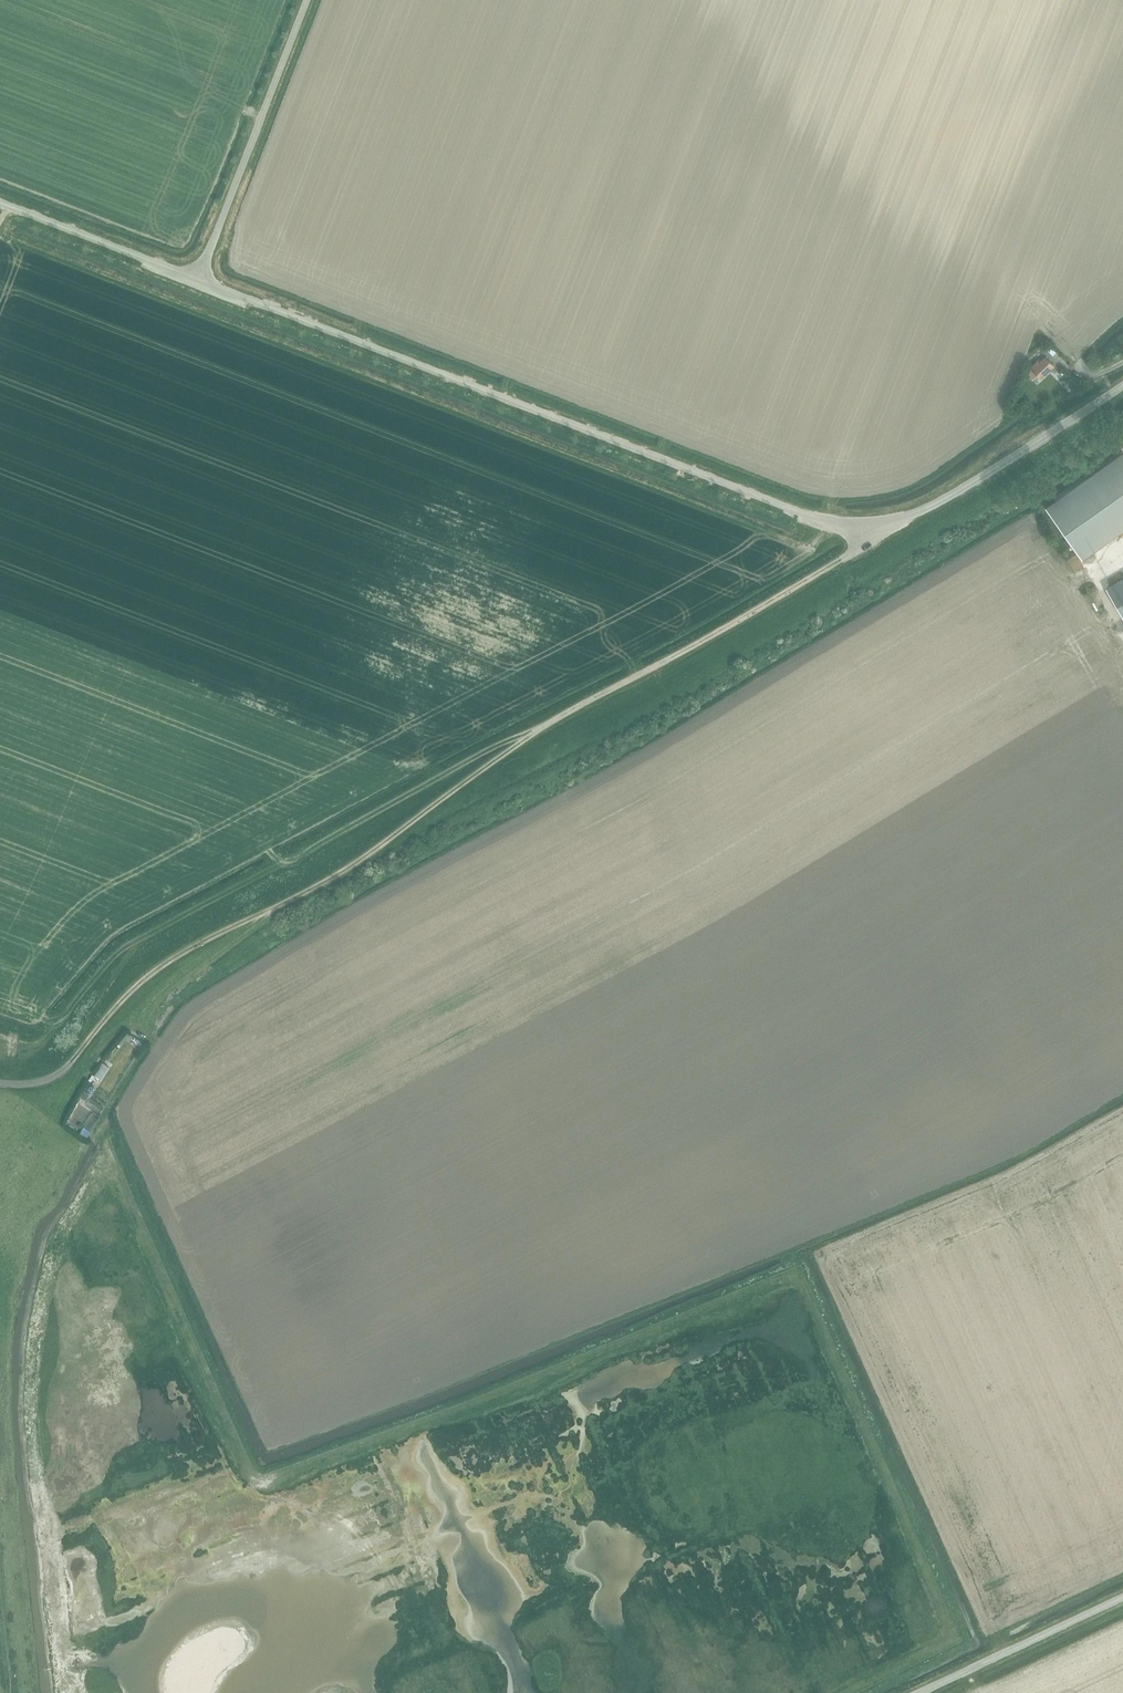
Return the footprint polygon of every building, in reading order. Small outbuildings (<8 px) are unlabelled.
[(1032,380),(1037,375),(1040,379),(1054,365),(1045,356),(1041,360),(1039,358),(1037,360),(1025,372),(1032,380)] [(1080,557),(1122,526),(1122,455),(1046,509),(1080,557)] [(1075,554),(1066,560),(1074,571),(1082,566),(1075,554)] [(1107,587),(1110,591),(1122,614),(1122,578),(1107,587)] [(137,1024),(135,1032),(149,1037),(151,1029),(137,1024)] [(109,1067),(103,1063),(94,1075),(101,1080),(109,1067)] [(198,1681),(200,1692),(218,1692),(216,1679),(198,1681)]
